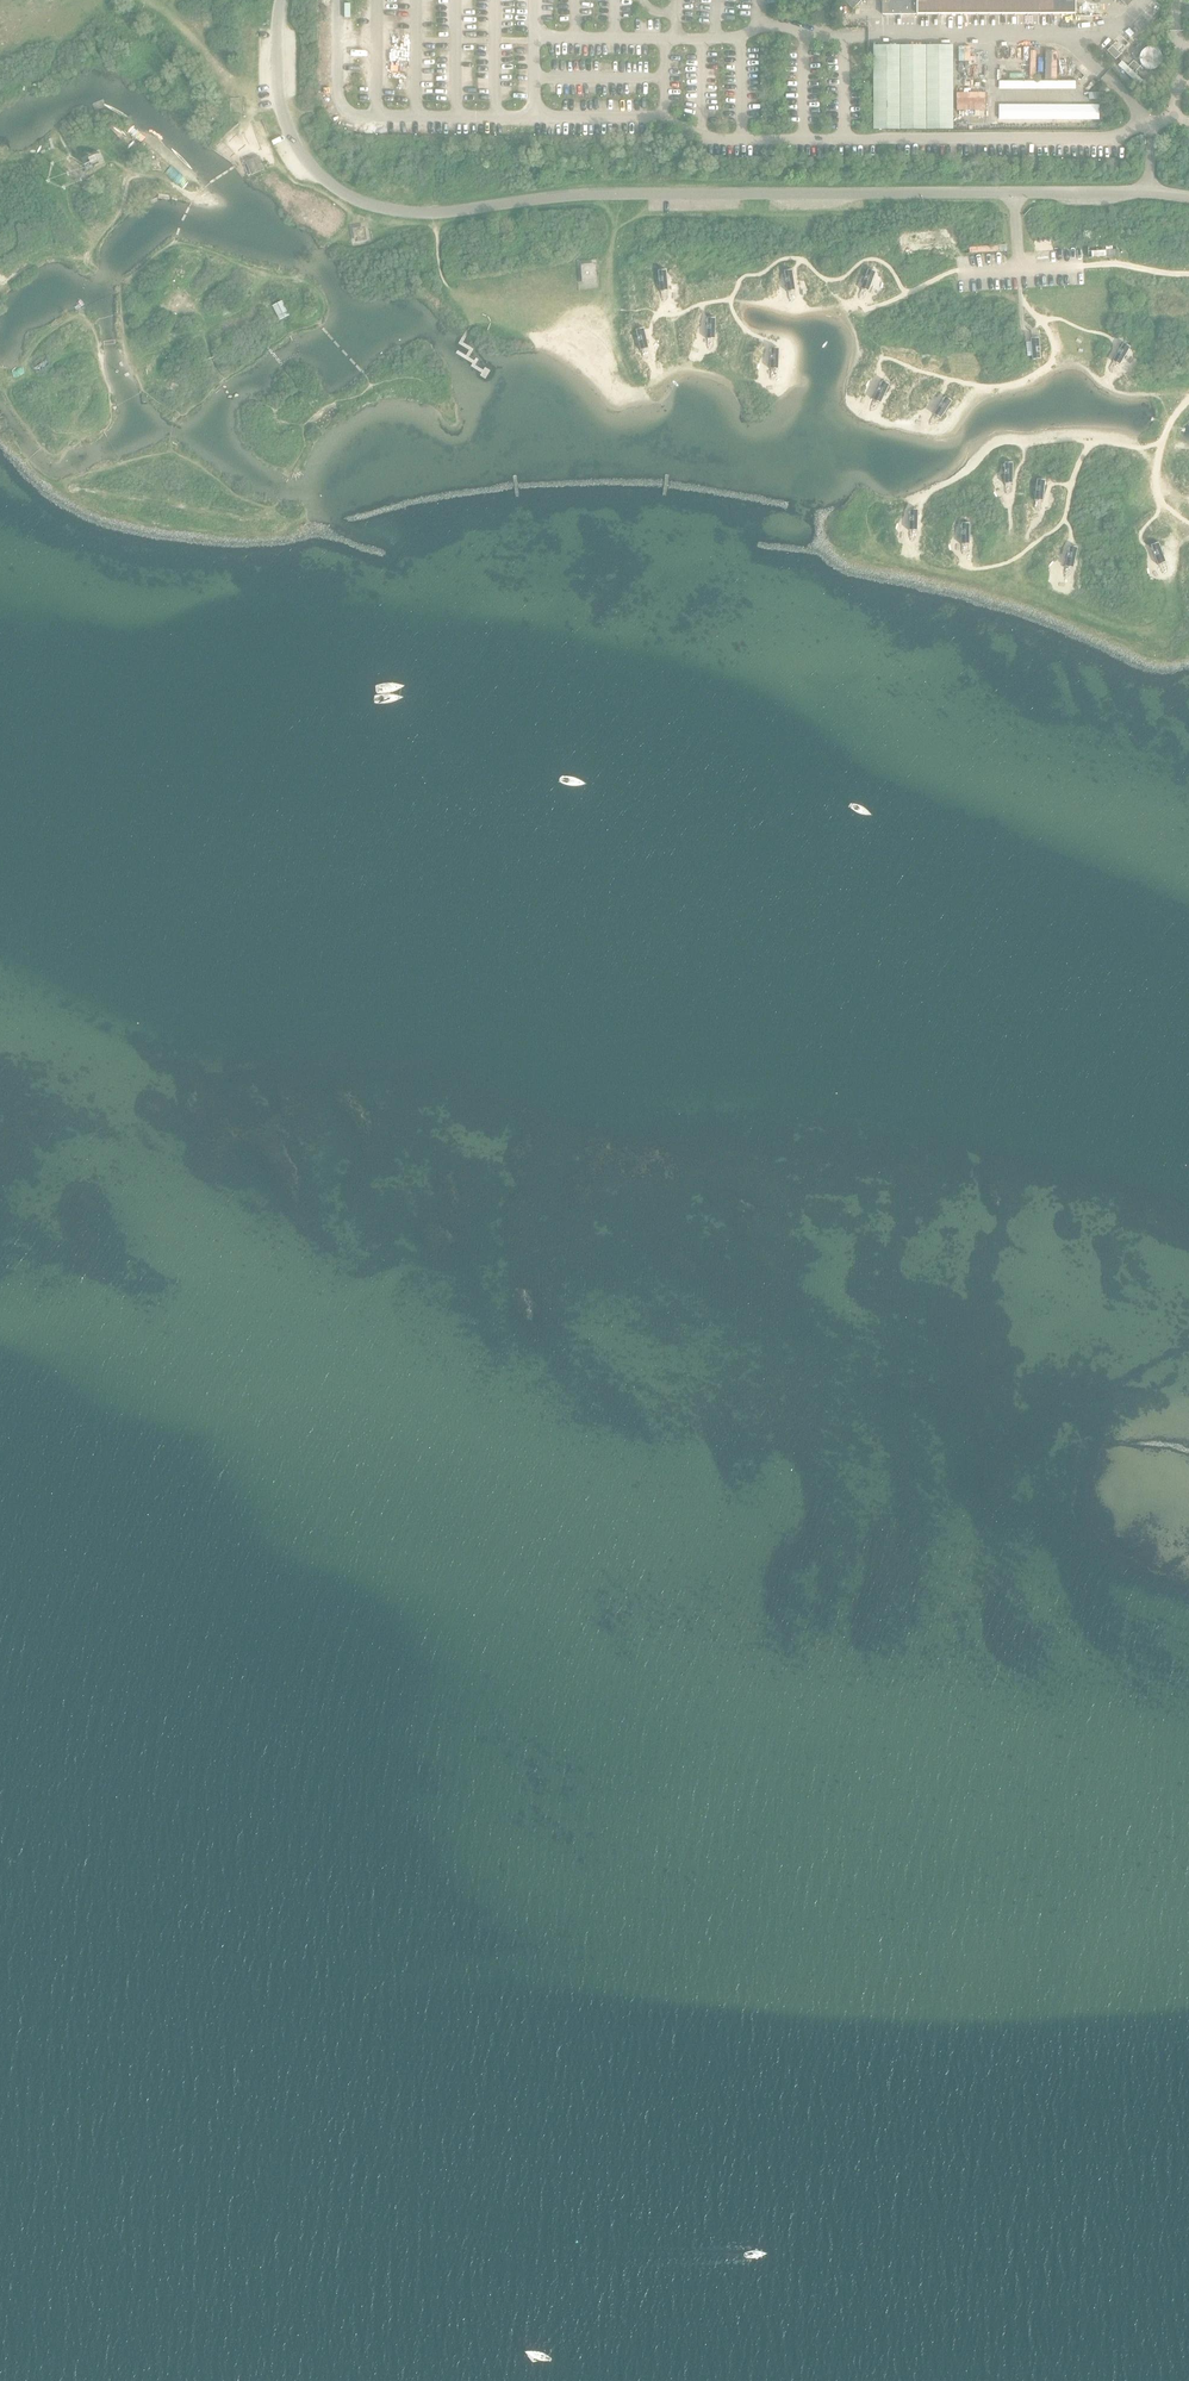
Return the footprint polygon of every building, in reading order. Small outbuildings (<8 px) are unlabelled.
[(853,9),(861,0),(843,0),(853,9)] [(882,14),(1074,14),(1074,0),(882,0),(882,14)] [(952,45),(872,45),(872,128),(952,128),(952,45)] [(1111,47),(1106,51),(1115,60),(1119,55),(1111,47)] [(256,158),(243,163),(249,177),(262,171),(256,158)] [(363,228),(355,229),(357,240),(365,239),(363,228)] [(596,264),(581,265),(582,285),(597,284),(596,264)] [(867,269),(860,287),(868,290),(875,271),(869,268),(867,268),(867,269)] [(665,269),(658,269),(658,273),(659,289),(667,289),(666,273),(665,269)] [(792,269),(784,270),(785,279),(787,290),(794,289),(792,273),(792,269)] [(282,300),(272,305),(279,319),(289,314),(282,300)] [(706,317),(705,337),(714,338),(714,317),(706,317)] [(643,327),(635,329),(639,349),(647,347),(643,327)] [(1038,337),(1030,338),(1032,359),(1040,358),(1038,337)] [(1123,342),(1112,360),(1119,365),(1130,346),(1123,342)] [(881,380),(873,398),(879,402),(888,383),(881,380)] [(945,396),(933,413),(939,417),(951,400),(945,396)] [(1034,497),(1034,499),(1042,500),(1044,482),(1044,479),(1036,478),(1036,481),(1034,497)] [(909,509),(908,529),(909,529),(916,529),(917,516),(917,509),(909,509)] [(961,533),(960,543),(968,543),(969,531),(969,522),(961,522),(961,533)] [(1157,542),(1150,544),(1157,564),(1165,561),(1157,542)] [(1069,545),(1064,565),(1072,567),(1077,547),(1069,545)]
